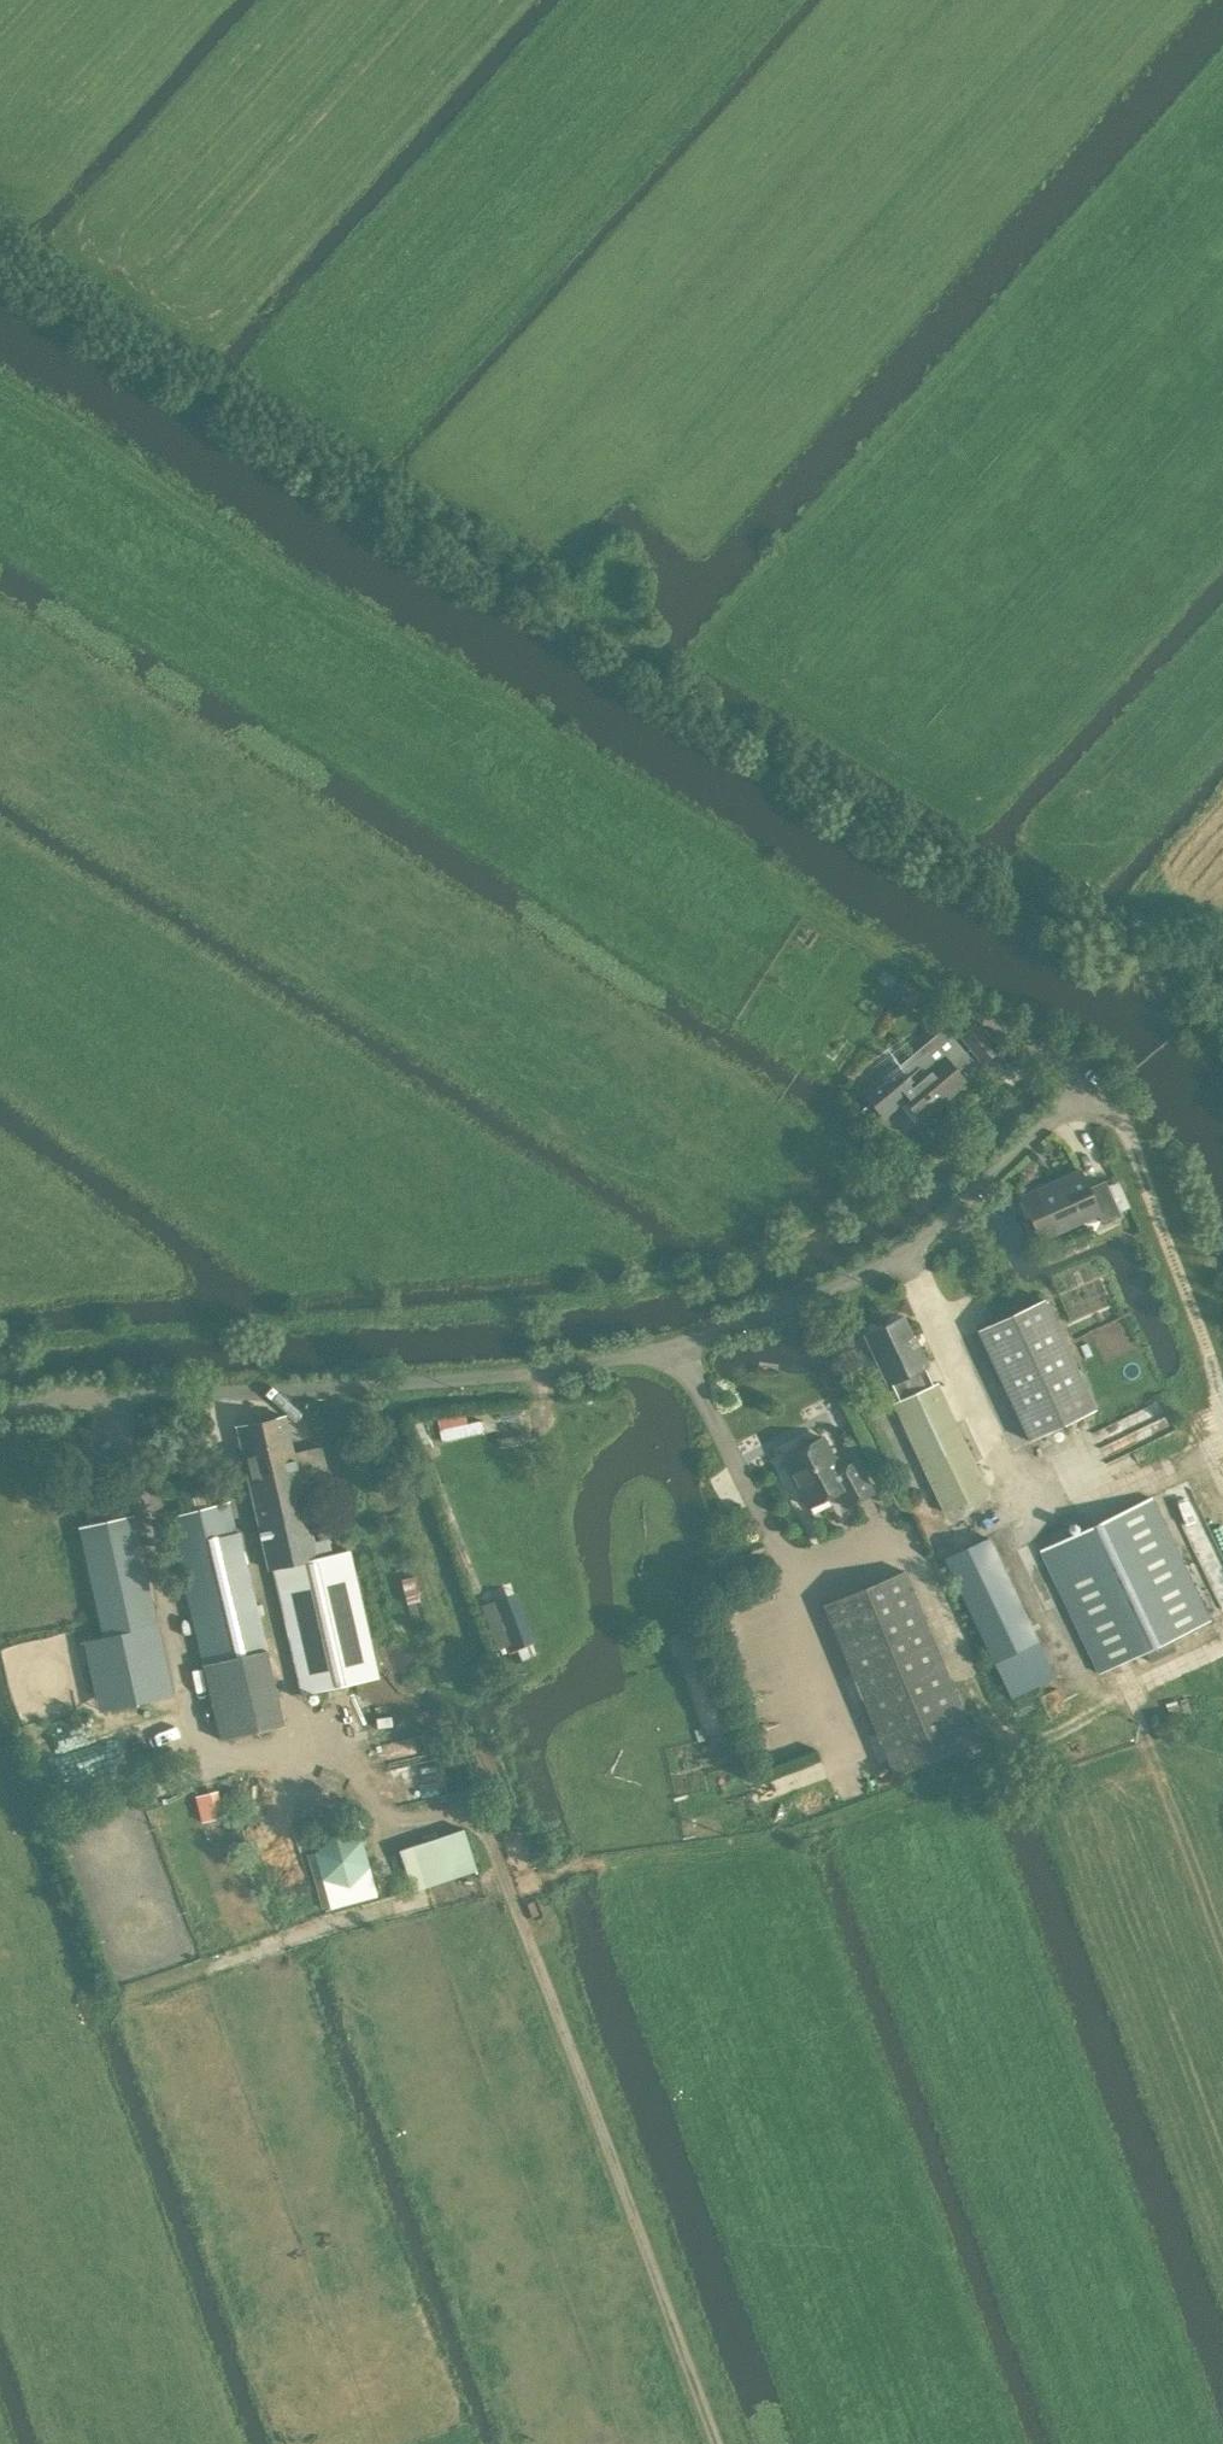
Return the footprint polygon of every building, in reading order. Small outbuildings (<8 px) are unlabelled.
[(977,1023),(960,1037),(982,1062),(998,1049),(977,1023)] [(871,1102),(862,1110),(873,1123),(881,1115),(882,1115),(884,1117),(905,1099),(905,1100),(922,1120),(966,1083),(965,1082),(956,1070),(957,1069),(969,1059),(945,1029),(900,1066),(898,1063),(863,1091),(871,1102)] [(1080,1169),(1062,1177),(1064,1180),(1055,1184),(1053,1180),(1022,1193),(1044,1239),(1098,1215),(1101,1221),(1120,1213),(1104,1179),(1088,1186),(1080,1169)] [(1095,1409),(1043,1298),(977,1329),(1030,1440),(1095,1409)] [(988,1491),(938,1384),(937,1383),(934,1384),(903,1317),(865,1335),(888,1383),(891,1382),(900,1401),(896,1402),(897,1403),(945,1512),(988,1491)] [(286,1415),(236,1426),(269,1568),(276,1566),(304,1692),(379,1676),(350,1549),(333,1553),(329,1537),(315,1540),(302,1480),(328,1474),(322,1448),(321,1445),(295,1451),(286,1415)] [(840,1469),(823,1436),(782,1457),(808,1507),(838,1491),(845,1506),(873,1492),(857,1460),(840,1469)] [(1152,1497),(1040,1550),(1099,1672),(1210,1619),(1152,1497)] [(135,1515),(78,1527),(98,1615),(99,1620),(103,1636),(159,1623),(156,1607),(135,1515)] [(233,1533),(176,1546),(204,1664),(262,1650),(233,1533)] [(989,1536),(944,1557),(994,1662),(994,1661),(995,1662),(1039,1642),(989,1536)] [(823,1603),(894,1775),(976,1742),(904,1570),(823,1603)] [(494,1600),(481,1604),(496,1647),(510,1642),(507,1634),(494,1600)] [(543,1650),(539,1639),(552,1635),(547,1621),(534,1625),(534,1624),(507,1634),(510,1642),(516,1659),(543,1650)] [(464,1827),(399,1849),(413,1889),(478,1868),(464,1827)]
